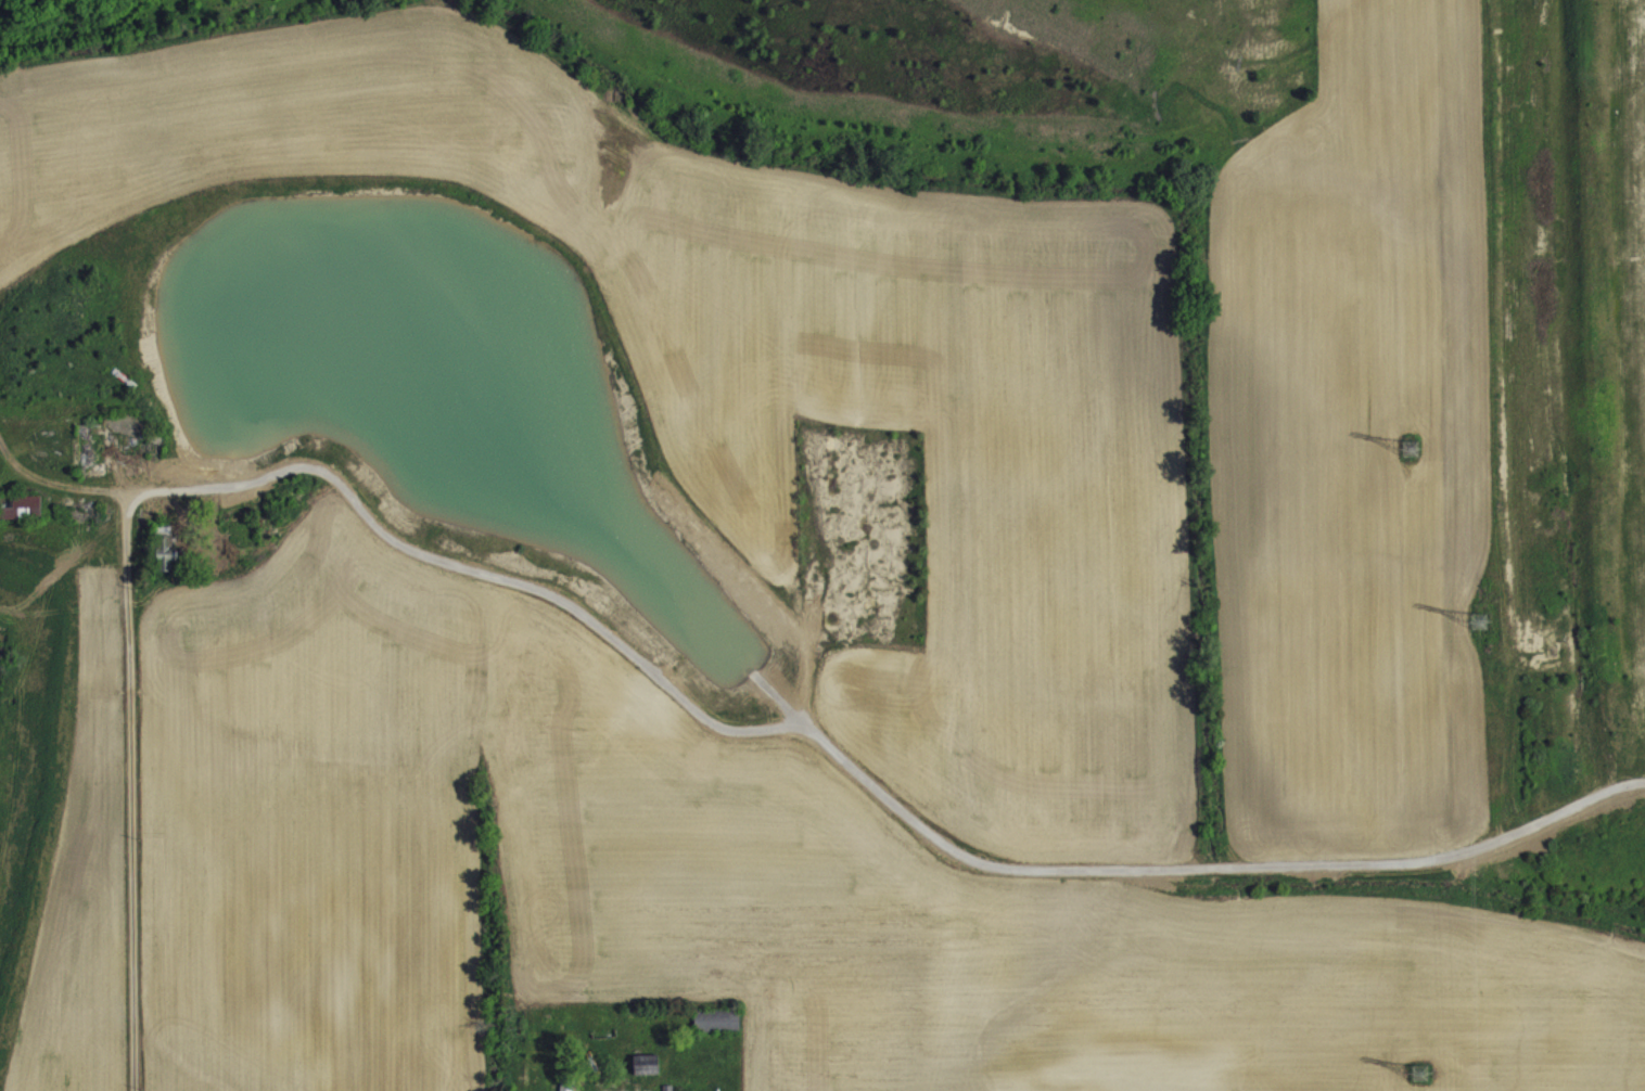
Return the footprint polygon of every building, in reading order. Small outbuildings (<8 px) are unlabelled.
[(12,505),(1,505),(1,516),(39,516),(39,493),(12,493),(12,505)] [(42,507),(14,507),(13,518),(3,518),(3,529),(42,529),(42,507)] [(153,524),(170,524),(170,544),(176,544),(176,557),(171,557),(171,569),(160,569),(160,559),(156,559),(156,544),(158,544),(158,537),(153,538),(153,524)] [(740,1020),(696,1021),(696,1045),(741,1044),(740,1020)] [(660,1066),(635,1067),(636,1087),(660,1086),(660,1066)]
